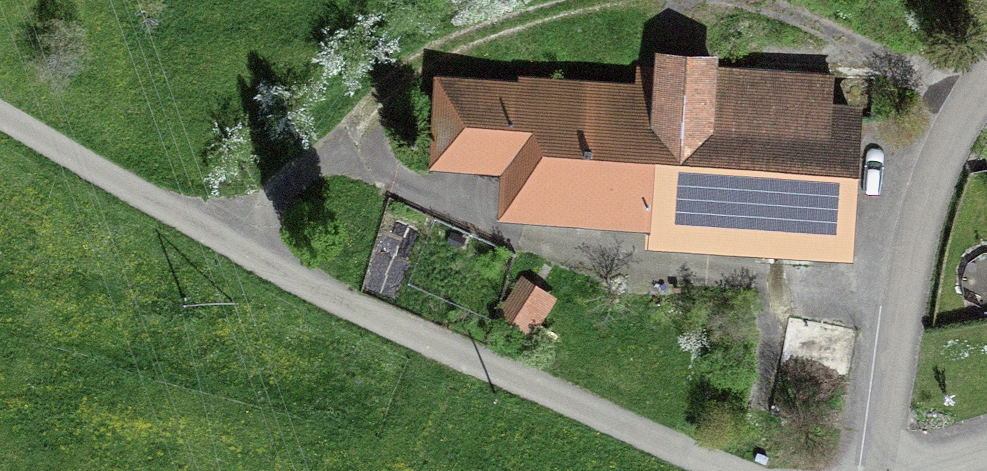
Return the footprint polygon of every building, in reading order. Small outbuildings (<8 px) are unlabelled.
[(510,204),(843,228),(850,117),(824,115),(827,75),(709,66),(710,60),(660,56),(659,71),(640,70),(638,102),(445,88),(441,153),(513,158),(510,204)]
